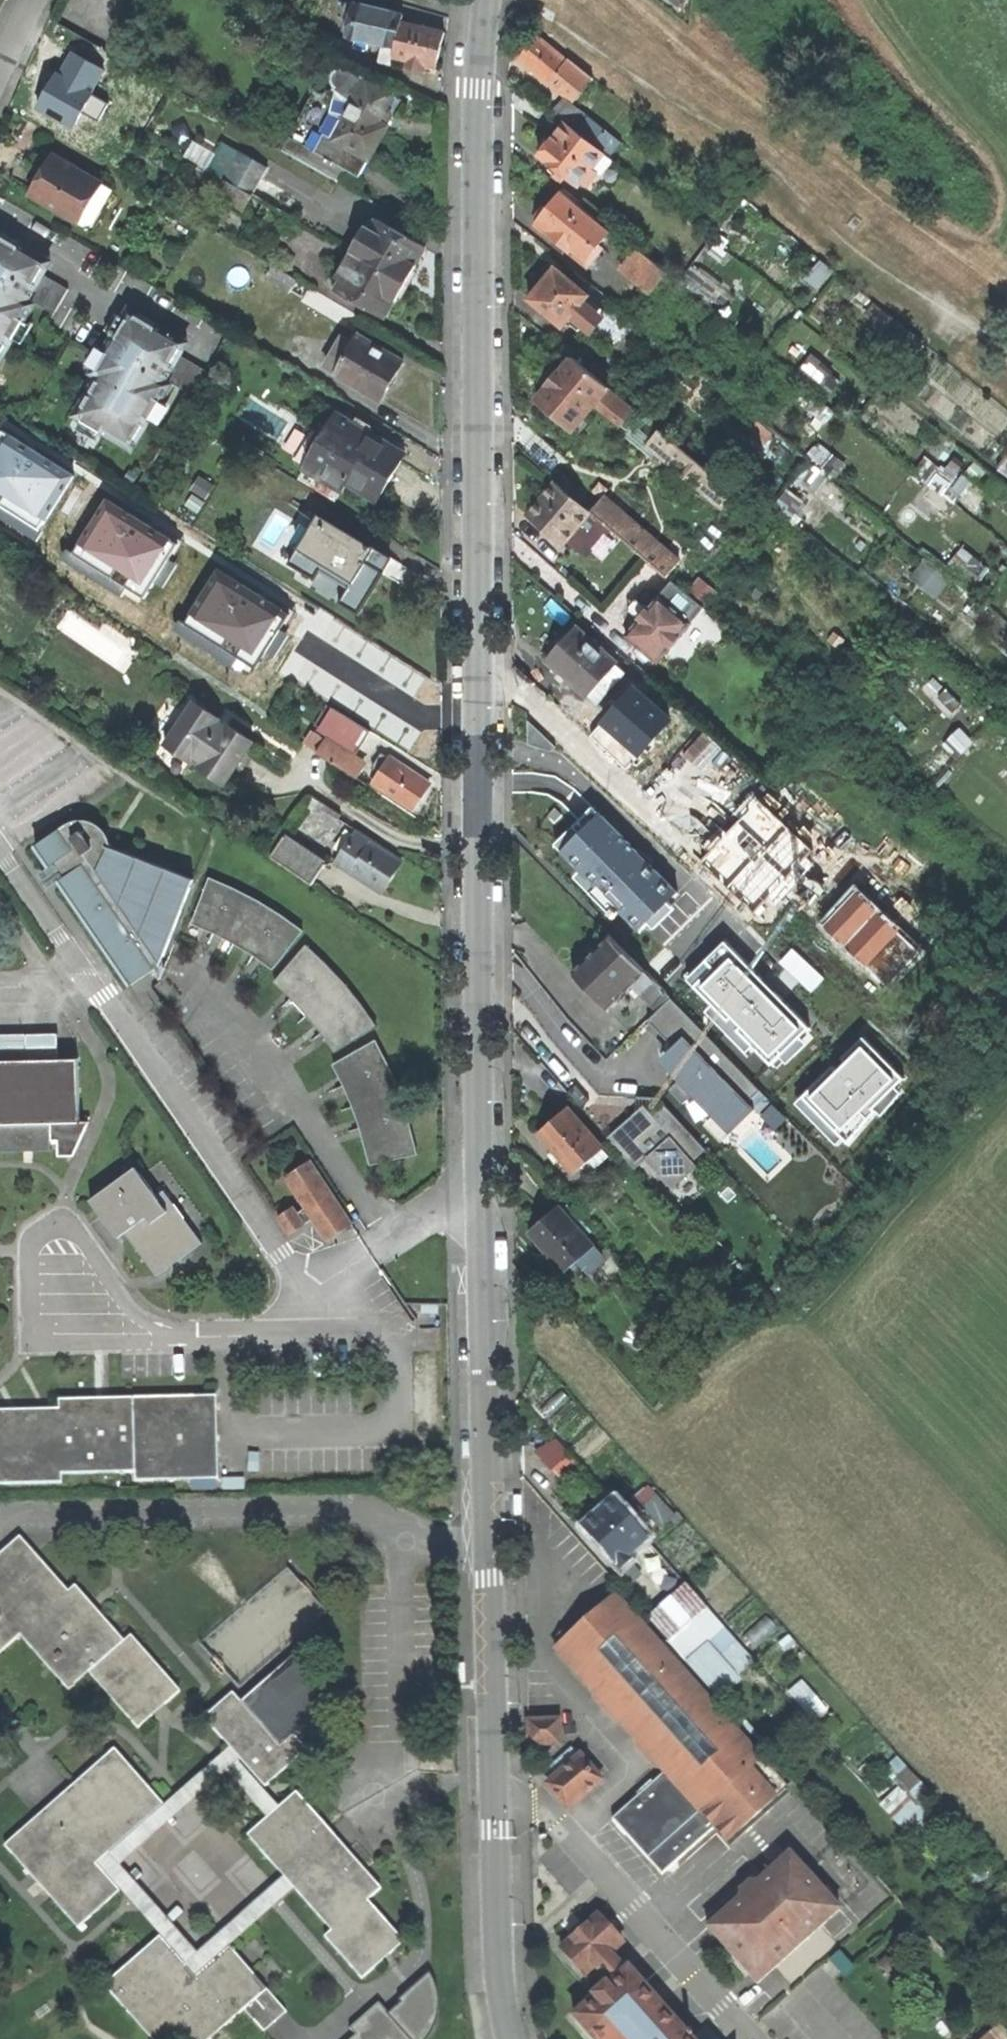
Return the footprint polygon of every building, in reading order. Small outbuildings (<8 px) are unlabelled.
[(414,69),(416,60),(431,63),(436,41),(439,28),(397,20),(398,12),(348,2),(341,34),(377,42),(374,60),(381,61),(388,62),(390,54),(404,58),(402,66),(414,69)] [(574,96),(590,75),(568,57),(566,60),(534,34),(526,43),(519,51),(519,57),(549,82),(552,79),(574,96)] [(280,148),(347,186),(371,142),(380,125),(384,124),(397,96),(393,93),(371,82),(368,81),(354,71),(345,65),(341,67),(336,64),(328,69),(326,78),(330,83),(329,87),(324,92),(318,94),(311,91),(280,148)] [(555,111),(567,122),(609,155),(618,143),(564,100),(555,111)] [(603,175),(615,160),(609,155),(567,122),(561,129),(553,137),(548,137),(540,146),(540,155),(557,169),(554,174),(562,181),(565,176),(580,186),(583,183),(587,185),(598,172),(603,175)] [(288,216),(297,200),(255,177),(263,163),(237,148),(220,177),(222,178),(246,192),(288,216)] [(27,196),(85,230),(109,190),(51,156),(38,178),(27,196)] [(236,210),(246,192),(222,178),(212,196),(236,210)] [(538,225),(588,267),(604,249),(599,245),(613,228),(566,190),(556,202),(551,208),(543,208),(536,217),(539,223),(538,225)] [(361,223),(346,248),(401,280),(409,268),(412,263),(409,261),(418,244),(372,216),(366,226),(361,223)] [(28,302),(52,266),(0,231),(0,358),(34,306),(28,302)] [(383,306),(388,298),(390,298),(401,280),(346,248),(331,274),(335,278),(330,287),(378,315),(383,306)] [(637,248),(623,267),(652,292),(668,273),(637,248)] [(285,288),(292,276),(269,263),(262,275),(285,288)] [(596,309),(585,301),(590,295),(586,291),(591,285),(578,275),(573,281),(557,267),(542,285),(531,299),(564,326),(569,320),(580,329),(596,309)] [(167,383),(163,381),(185,341),(125,307),(107,340),(89,373),(94,377),(73,414),(131,448),(167,383)] [(330,370),(376,396),(388,376),(398,358),(352,332),(347,339),(339,334),(322,362),(332,367),(330,370)] [(571,427),(608,385),(570,354),(534,396),(551,410),(571,427)] [(343,479),(372,495),(384,474),(399,448),(330,410),(309,445),(300,441),(291,454),(301,460),(298,464),(337,488),(343,479)] [(51,536),(80,490),(88,478),(54,458),(0,424),(0,507),(51,536)] [(659,427),(645,442),(722,506),(735,490),(659,427)] [(559,542),(588,509),(554,479),(539,496),(526,512),(559,542)] [(95,569),(159,604),(188,559),(196,547),(162,526),(107,491),(64,558),(91,575),(95,569)] [(600,494),(588,509),(666,574),(678,559),(600,494)] [(314,511),(285,559),(312,575),(320,562),(346,577),(333,598),(351,609),(371,577),(386,554),(314,511)] [(966,572),(973,556),(959,549),(951,565),(966,572)] [(192,627),(255,663),(284,617),(292,605),(259,585),(203,550),(160,617),(188,634),(192,627)] [(926,556),(911,575),(938,597),(953,577),(926,556)] [(675,584),(663,598),(694,624),(706,610),(675,584)] [(647,617),(631,635),(662,661),(694,624),(663,598),(647,617)] [(595,704),(625,670),(574,625),(557,643),(544,657),(595,704)] [(670,725),(684,710),(647,675),(633,691),(670,725)] [(239,752),(248,737),(190,698),(161,742),(219,782),(239,752)] [(352,774),(362,758),(351,751),(365,728),(327,704),(312,726),(325,734),(323,737),(309,728),(301,741),(352,774)] [(759,778),(684,710),(670,725),(667,730),(740,799),(759,778)] [(928,758),(945,775),(977,743),(960,726),(928,758)] [(368,779),(408,805),(417,791),(423,781),(385,755),(368,779)] [(156,964),(187,878),(104,848),(104,843),(102,833),(96,822),(86,817),(74,816),(63,819),(29,843),(44,865),(48,863),(57,875),(53,879),(126,982),(148,969),(156,964)] [(608,856),(611,853),(579,819),(575,822),(567,821),(561,826),(563,835),(555,843),(544,853),(576,887),(597,865),(608,875),(617,866),(608,856)] [(353,830),(334,859),(376,887),(385,874),(396,858),(353,830)] [(713,830),(689,857),(742,903),(766,875),(713,830)] [(306,881),(321,858),(282,832),(266,854),(306,881)] [(269,966),(296,926),(284,916),(260,901),(235,887),(203,874),(187,920),(214,932),(241,947),(269,966)] [(600,912),(618,930),(640,908),(652,897),(634,879),(600,912)] [(712,979),(640,908),(618,930),(612,937),(646,971),(683,1008),(712,979)] [(608,1009),(629,988),(646,971),(612,937),(590,958),(574,974),(608,1009)] [(330,1048),(370,1022),(357,1000),(343,981),(326,962),(302,941),(270,979),(284,992),(300,1008),(315,1026),(330,1048)] [(159,970),(156,964),(148,969),(155,980),(159,970)] [(690,1014),(683,1008),(646,971),(629,988),(655,1013),(603,1063),(621,1082),(652,1052),(687,1017),(690,1014)] [(710,1041),(687,1017),(652,1052),(675,1076),(710,1041)] [(389,1153),(411,1146),(405,1115),(397,1090),(386,1064),(369,1035),(328,1061),(339,1083),(347,1101),(356,1125),(364,1149),(376,1152),(388,1149),(389,1153)] [(48,1148),(48,1139),(54,1139),(54,1155),(70,1155),(76,1140),(86,1120),(77,1120),(75,1057),(0,1058),(0,1149),(48,1148)] [(659,1194),(710,1158),(663,1091),(612,1127),(659,1194)] [(597,1161),(610,1150),(568,1104),(552,1119),(539,1130),(575,1169),(591,1154),(597,1161)] [(367,1161),(389,1153),(388,1149),(376,1152),(364,1149),(367,1161)] [(275,1211),(287,1231),(311,1216),(316,1212),(324,1225),(330,1221),(336,1230),(350,1221),(308,1154),(281,1171),(294,1192),(298,1189),(306,1201),(296,1208),(292,1201),(275,1211)] [(153,1274),(199,1241),(161,1189),(153,1194),(132,1166),(86,1197),(113,1235),(121,1230),(153,1274)] [(588,1266),(602,1254),(559,1205),(544,1219),(531,1230),(565,1270),(579,1257),(588,1266)] [(325,1237),(336,1230),(330,1221),(324,1225),(316,1212),(311,1216),(319,1227),(325,1237)] [(59,1472),(132,1470),(132,1479),(216,1477),(214,1395),(55,1398),(55,1408),(0,1409),(0,1483),(59,1481),(59,1472)] [(556,1435),(537,1452),(564,1482),(583,1465),(556,1435)] [(632,1498),(656,1527),(674,1513),(651,1483),(632,1498)] [(514,1496),(509,1496),(510,1518),(518,1517),(518,1501),(518,1496),(514,1496)] [(628,1554),(646,1537),(614,1500),(598,1514),(584,1527),(620,1567),(630,1558),(628,1554)] [(126,1645),(94,1608),(77,1588),(70,1594),(22,1539),(0,1558),(0,1656),(22,1637),(70,1693),(91,1674),(126,1645)] [(649,1584),(671,1565),(664,1557),(642,1576),(649,1584)] [(726,1668),(748,1648),(687,1581),(649,1615),(671,1640),(687,1625),(726,1668)] [(614,1818),(663,1873),(715,1826),(729,1841),(790,1786),(616,1593),(555,1649),(665,1770),(614,1818)] [(133,1638),(126,1645),(91,1674),(139,1729),(154,1716),(149,1710),(161,1699),(166,1705),(180,1693),(133,1638)] [(280,1749),(295,1736),(335,1701),(295,1655),(240,1704),(280,1749)] [(804,1679),(792,1690),(817,1718),(829,1707),(804,1679)] [(266,1789),(308,1752),(295,1736),(280,1749),(240,1704),(232,1695),(204,1719),(230,1747),(165,1804),(116,1749),(61,1798),(68,1805),(55,1817),(48,1809),(5,1847),(78,1930),(120,1894),(159,1937),(103,1986),(150,2038),(212,2038),(267,1990),(229,1947),(294,1890),(330,1931),(324,1937),(362,1980),(404,1943),(368,1901),(381,1890),(343,1846),(336,1851),(326,1840),(332,1835),(295,1792),(278,1807),(239,1763),(242,1761),(266,1789)] [(528,1743),(560,1742),(559,1717),(527,1718),(528,1743)] [(577,1798),(602,1777),(581,1753),(556,1774),(577,1798)] [(738,1895),(706,1924),(756,1981),(839,1906),(789,1849),(758,1878),(752,1878),(738,1889),(738,1895)] [(604,1974),(622,1958),(614,1949),(623,1941),(599,1914),(580,1931),(562,1947),(586,1974),(596,1965),(604,1974)] [(596,2038),(693,2038),(631,1967),(611,1983),(609,1981),(593,1995),(594,1998),(575,2015),(596,2038)] [(435,2023),(416,2000),(393,2019),(376,1999),(348,2024),(354,2031),(345,2038),(417,2038),(435,2023)] [(999,2023),(981,2038),(1006,2038),(1006,2033),(999,2023)]
